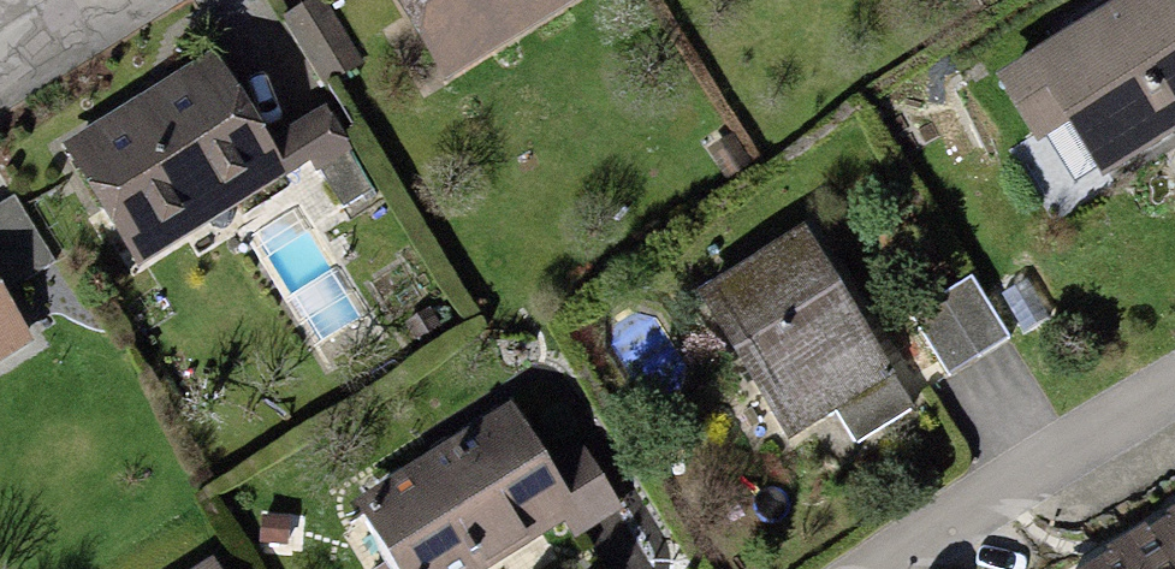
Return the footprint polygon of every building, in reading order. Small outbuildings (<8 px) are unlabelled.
[(446,76),(574,2),(573,0),(402,0),(446,76)] [(994,87),(1030,146),(1058,130),(1093,187),(1174,137),(1174,34),(1154,0),(1138,0),(994,87)] [(319,15),(288,32),(318,85),(348,68),(319,15)] [(207,68),(70,152),(140,265),(277,181),(207,68)] [(790,245),(697,306),(787,443),(880,382),(790,245)] [(967,295),(911,328),(942,381),(998,348),(967,295)] [(29,349),(0,304),(0,368),(29,349)] [(352,515),(385,568),(485,568),(553,528),(564,546),(605,522),(568,462),(533,483),(499,426),(352,515)] [(1101,568),(1174,568),(1174,523),(1101,568)]
